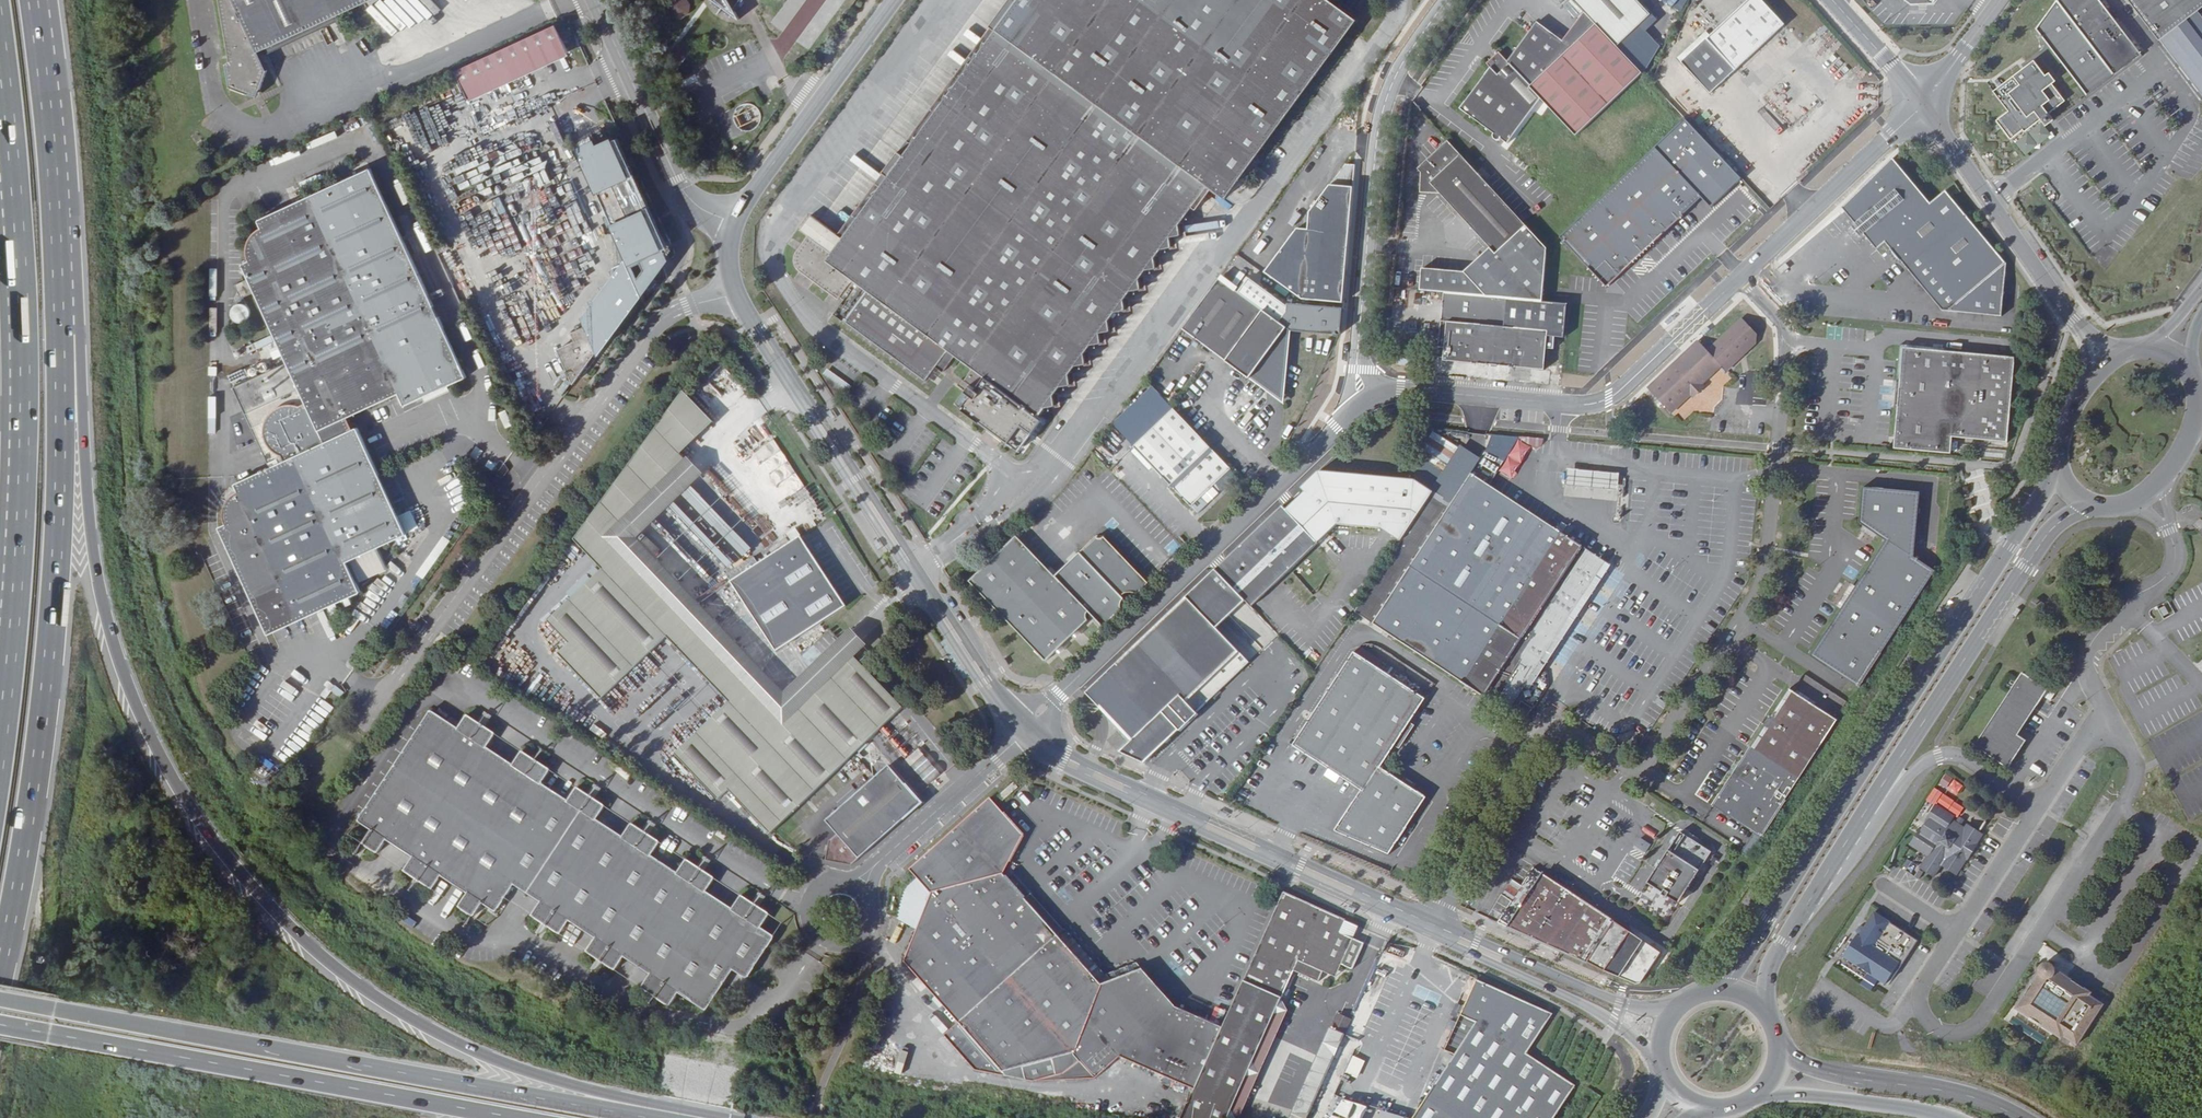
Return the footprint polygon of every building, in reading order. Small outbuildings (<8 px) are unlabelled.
[(232,64),(228,68),(230,85),(257,97),(268,70),(259,51),(371,0),(223,0),(232,64)] [(691,0),(690,0),(670,0),(665,13),(683,20),(691,0)] [(741,12),(737,4),(740,0),(719,0),(732,10),(734,7),(741,12)] [(1216,189),(1231,199),(1363,22),(1334,0),(1006,0),(988,25),(993,28),(901,153),(896,150),(882,169),(886,172),(840,235),(810,213),(800,228),(809,235),(798,251),(797,253),(797,257),(797,260),(797,264),(798,266),(801,269),(804,271),(840,298),(843,295),(846,298),(834,314),(925,382),(936,367),(943,372),(954,357),(983,378),(976,387),(964,379),(958,386),(963,390),(954,403),(1018,451),(1031,434),(1035,437),(1047,421),(1040,417),(1044,411),(1054,409),(1053,399),(1059,390),(1071,388),(1069,377),(1076,367),(1086,366),(1084,356),(1092,346),(1104,344),(1102,334),(1114,331),(1112,320),(1118,311),(1130,310),(1127,299),(1135,289),(1146,287),(1144,277),(1150,269),(1162,267),(1160,256),(1166,248),(1178,245),(1176,236),(1186,234),(1185,223),(1198,206),(1213,186),(1216,189)] [(1617,47),(1649,16),(1635,0),(1573,0),(1585,12),(1595,24),(1617,47)] [(1678,13),(1689,0),(1663,0),(1678,13)] [(1783,26),(1758,0),(1755,0),(1710,42),(1736,71),(1783,26)] [(2087,93),(2141,53),(2102,0),(2056,0),(2036,26),(2087,93)] [(2160,38),(2199,9),(2201,7),(2201,0),(2131,0),(2160,38)] [(2160,38),(2201,93),(2201,13),(2199,9),(2160,38)] [(1595,24),(1585,12),(1563,40),(1572,47),(1595,24)] [(1573,133),(1636,67),(1617,47),(1595,24),(1572,47),(1563,40),(1538,21),(1508,60),(1511,62),(1496,74),(1488,68),(1458,110),(1493,134),(1492,138),(1493,139),(1495,140),(1496,140),(1498,138),(1506,143),(1537,98),(1573,133)] [(572,32),(577,30),(574,22),(569,24),(572,32)] [(549,59),(537,33),(437,79),(450,105),(549,59)] [(1485,65),(1488,68),(1496,74),(1511,62),(1508,60),(1497,52),(1485,65)] [(2009,109),(1996,119),(2010,138),(2022,128),(2024,131),(2040,118),(2045,124),(2053,118),(2048,112),(2065,99),(2051,82),(2055,79),(2049,71),(2045,74),(2033,59),(1993,89),(2009,109)] [(1719,200),(1741,179),(1685,119),(1560,237),(1608,287),(1701,198),(1704,201),(1719,200)] [(2041,121),(2015,142),(2025,155),(2051,135),(2041,121)] [(615,136),(584,151),(633,259),(657,247),(650,233),(659,229),(615,136)] [(1526,226),(1448,141),(1420,166),(1422,168),(1421,185),(1428,193),(1440,194),(1489,248),(1496,254),(1526,226)] [(1950,311),(2006,262),(1945,190),(1930,203),(1893,157),(1840,211),(1853,226),(1861,234),(1877,251),(1883,244),(1942,311),(1950,311)] [(1344,303),(1356,163),(1347,161),(1311,210),(1309,228),(1299,228),(1265,273),(1304,300),(1344,303)] [(457,365),(370,172),(259,221),(261,228),(254,233),(250,240),(248,244),(247,250),(247,255),(248,259),(249,263),(244,265),(289,366),(238,390),(272,465),(235,482),(237,487),(234,489),(230,493),(225,499),(222,508),(222,516),(223,524),(218,525),(264,630),(354,590),(340,561),(400,534),(355,429),(352,429),(346,415),(395,393),(400,405),(462,377),(457,365)] [(1202,209),(1216,189),(1213,186),(1198,206),(1202,209)] [(1419,290),(1443,292),(1531,300),(1543,301),(1547,249),(1526,226),(1496,254),(1489,248),(1463,272),(1421,268),(1419,290)] [(1857,238),(1861,234),(1853,226),(1850,229),(1857,238)] [(445,241),(434,246),(438,254),(449,249),(445,241)] [(580,375),(594,356),(589,346),(602,340),(599,332),(612,326),(609,319),(623,312),(619,304),(632,297),(628,288),(641,281),(632,260),(618,267),(622,274),(607,281),(611,288),(598,295),(602,302),(588,309),(591,317),(577,323),(581,331),(564,340),(580,375)] [(1776,271),(1780,275),(1787,269),(1783,265),(1776,271)] [(1273,317),(1220,278),(1184,327),(1230,358),(1228,361),(1252,378),(1254,375),(1270,386),(1286,388),(1291,331),(1273,317)] [(1443,357),(1442,360),(1543,369),(1545,348),(1553,349),(1554,336),(1554,332),(1557,332),(1557,327),(1560,327),(1562,308),(1531,305),(1531,300),(1443,292),(1438,346),(1433,346),(1432,356),(1443,357)] [(1543,301),(1531,300),(1531,305),(1562,308),(1560,327),(1557,327),(1557,332),(1554,332),(1554,336),(1565,337),(1568,304),(1543,301)] [(1273,317),(1291,331),(1341,336),(1343,308),(1290,304),(1290,306),(1282,306),(1273,317)] [(1706,348),(1727,372),(1756,343),(1756,333),(1739,317),(1706,348)] [(1698,341),(1647,390),(1668,412),(1719,364),(1698,341)] [(1950,439),(2007,444),(2015,361),(1945,356),(1945,350),(1899,346),(1892,413),(1897,415),(1892,448),(1948,453),(1950,439)] [(1411,364),(1412,351),(1399,349),(1397,363),(1411,364)] [(1252,378),(1285,402),(1286,388),(1270,386),(1254,375),(1252,378)] [(715,419),(686,387),(575,538),(583,546),(682,452),(715,419)] [(1194,507),(1233,471),(1176,411),(1138,448),(1194,507)] [(619,551),(636,535),(702,473),(682,452),(583,546),(602,567),(619,551)] [(1415,480),(1319,471),(1216,569),(1246,601),(1252,607),(1337,525),(1380,530),(1400,543),(1433,492),(1415,480)] [(487,485),(495,490),(501,482),(493,476),(487,485)] [(1400,543),(1354,611),(1508,712),(1609,564),(1489,487),(1470,476),(1452,503),(1418,555),(1400,543)] [(1914,558),(1921,492),(1864,487),(1861,523),(1885,539),(1809,656),(1858,688),(1933,572),(1914,558)] [(1433,492),(1400,543),(1418,555),(1452,503),(1433,492)] [(767,516),(757,519),(762,533),(772,529),(767,516)] [(801,532),(730,578),(777,647),(847,602),(801,532)] [(743,682),(765,706),(782,690),(636,535),(619,551),(682,618),(666,634),(727,698),(743,682)] [(1017,536),(969,581),(1046,662),(1087,623),(1086,619),(1087,615),(1089,613),(1103,628),(1121,611),(1119,608),(1120,606),(1121,603),(1125,600),(1122,597),(1126,594),(1130,593),(1133,593),(1138,595),(1149,584),(1107,540),(1105,541),(1102,541),(1100,541),(1097,539),(1056,578),(1017,536)] [(619,551),(602,567),(549,618),(569,639),(560,648),(602,694),(666,634),(682,618),(619,551)] [(354,569),(360,581),(384,570),(377,554),(365,560),(366,563),(354,569)] [(1246,601),(1216,569),(1187,597),(1188,598),(1118,664),(1117,663),(1086,693),(1100,708),(1101,707),(1133,741),(1120,752),(1146,763),(1180,731),(1181,731),(1199,714),(1190,705),(1243,655),(1217,628),(1246,601)] [(2164,607),(2159,610),(2163,618),(2169,615),(2164,607)] [(795,720),(861,662),(870,654),(847,629),(782,690),(765,706),(777,717),(780,714),(791,714),(795,720)] [(1359,655),(1299,748),(1368,794),(1342,834),(1392,857),(1430,799),(1383,770),(1428,699),(1359,655)] [(775,830),(904,707),(861,662),(795,720),(791,714),(780,714),(777,717),(765,706),(743,682),(727,698),(676,747),(720,793),(728,785),(773,831),(775,830)] [(2017,734),(2036,705),(2037,706),(2048,689),(2023,673),(1975,746),(1997,761),(2008,769),(2013,761),(2012,761),(2025,740),(2017,734)] [(1759,838),(1835,721),(1787,690),(1711,805),(1759,838)] [(1512,715),(1523,722),(1534,706),(1523,699),(1512,715)] [(464,732),(437,715),(361,827),(376,836),(366,850),(382,860),(390,846),(417,864),(408,877),(437,895),(445,881),(471,899),(463,911),(476,920),(485,907),(498,915),(516,888),(541,905),(532,919),(560,936),(569,923),(595,940),(586,953),(614,971),(624,959),(648,975),(640,988),(668,1006),(677,993),(704,1011),(732,971),(744,979),(773,936),(759,928),(768,915),(740,895),(730,908),(706,893),(715,879),(686,861),(677,873),(652,858),(661,844),(632,825),(623,838),(598,821),(606,809),(580,790),(571,803),(546,786),(554,774),(525,755),(518,767),(492,750),(499,738),(471,721),(464,732)] [(926,785),(939,773),(901,731),(888,743),(926,785)] [(852,865),(922,803),(889,768),(827,822),(838,835),(831,841),(827,861),(852,865)] [(1938,786),(1956,796),(1963,784),(1945,774),(1938,786)] [(1026,833),(1000,808),(990,797),(910,869),(917,877),(934,892),(907,956),(1004,1069),(1074,1054),(1102,985),(1070,945),(1066,941),(1059,933),(1048,944),(1035,930),(1037,907),(1004,870),(1026,833)] [(1967,860),(1978,844),(1977,843),(1983,835),(1967,824),(1964,828),(1961,826),(1952,820),(1954,816),(1936,804),(1926,820),(1928,821),(1922,830),(1920,829),(1910,844),(1928,856),(1920,867),(1934,877),(1942,865),(1957,875),(1967,859),(1967,860)] [(1961,826),(1965,820),(1959,816),(1956,822),(1961,826)] [(724,841),(728,835),(720,830),(716,836),(724,841)] [(1678,832),(1645,883),(1660,893),(1658,894),(1663,898),(1664,896),(1675,903),(1709,852),(1678,832)] [(1644,853),(1650,842),(1640,836),(1633,847),(1644,853)] [(1907,859),(1902,866),(1907,869),(1912,862),(1907,859)] [(1919,879),(1923,872),(1919,869),(1915,876),(1919,879)] [(911,874),(908,871),(902,876),(905,880),(911,874)] [(1541,874),(1506,926),(1587,962),(1613,922),(1567,891),(1541,874)] [(1360,926),(1284,892),(1223,1026),(1196,1087),(1182,1117),(1228,1117),(1284,995),(1296,969),(1320,979),(1325,969),(1329,971),(1331,966),(1337,965),(1341,966),(1342,964),(1354,969),(1365,943),(1354,938),(1360,926)] [(1059,933),(1037,907),(1035,930),(1048,944),(1059,933)] [(1901,966),(1918,941),(1874,912),(1865,927),(1860,936),(1859,937),(1857,935),(1842,956),(1885,984),(1898,964),(1901,966)] [(1860,936),(1865,927),(1862,926),(1859,927),(1856,930),(1857,934),(1860,936)] [(1074,934),(1066,941),(1070,945),(1102,985),(1143,970),(1137,964),(1108,973),(1074,934)] [(2077,1044),(2103,1004),(2089,995),(2091,993),(2055,969),(2054,968),(2053,966),(2052,965),(2051,964),(2049,963),(2048,963),(2046,963),(2044,964),(2043,964),(2042,966),(2041,967),(2040,968),(2039,970),(2039,971),(2039,973),(2016,1009),(2061,1038),(2063,1035),(2077,1044)] [(1896,974),(1901,966),(1898,964),(1893,972),(1896,974)] [(1337,975),(1341,966),(1337,965),(1331,966),(1329,971),(1337,975)] [(1196,1087),(1223,1026),(1177,1005),(1143,970),(1102,985),(1074,1054),(1096,1078),(1124,1054),(1196,1087)] [(1476,978),(1468,975),(1438,1044),(1446,1048),(1476,978)] [(1446,1048),(1455,1052),(1413,1117),(1554,1117),(1576,1085),(1528,1053),(1554,1013),(1476,978),(1446,1048)] [(1284,995),(1228,1117),(1240,1117),(1290,1008),(1284,995)] [(1366,1108),(1337,1096),(1327,1117),(1362,1117),(1366,1108)]
